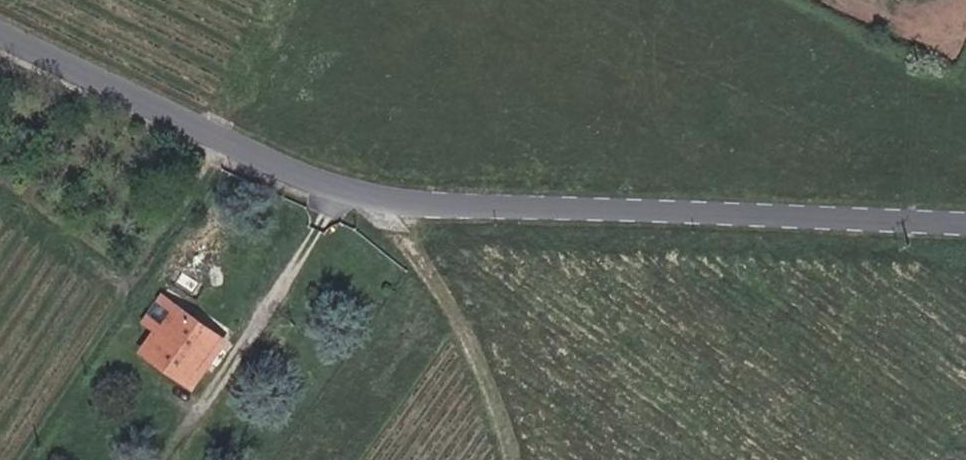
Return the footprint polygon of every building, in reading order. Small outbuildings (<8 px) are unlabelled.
[(195,395),(225,355),(195,334),(200,327),(168,304),(149,332),(161,340),(146,361),(195,395)] [(225,355),(230,347),(200,327),(195,334),(225,355)]
